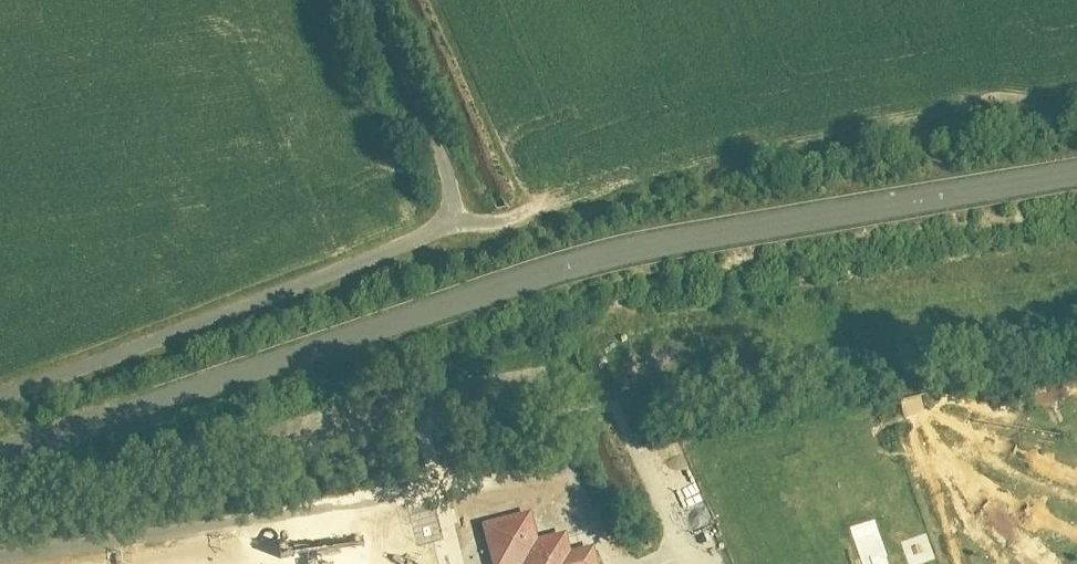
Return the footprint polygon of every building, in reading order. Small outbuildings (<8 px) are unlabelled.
[(536,514),(484,528),(494,563),(605,563),(601,549),(571,557),(566,538),(543,544),(536,514)]
